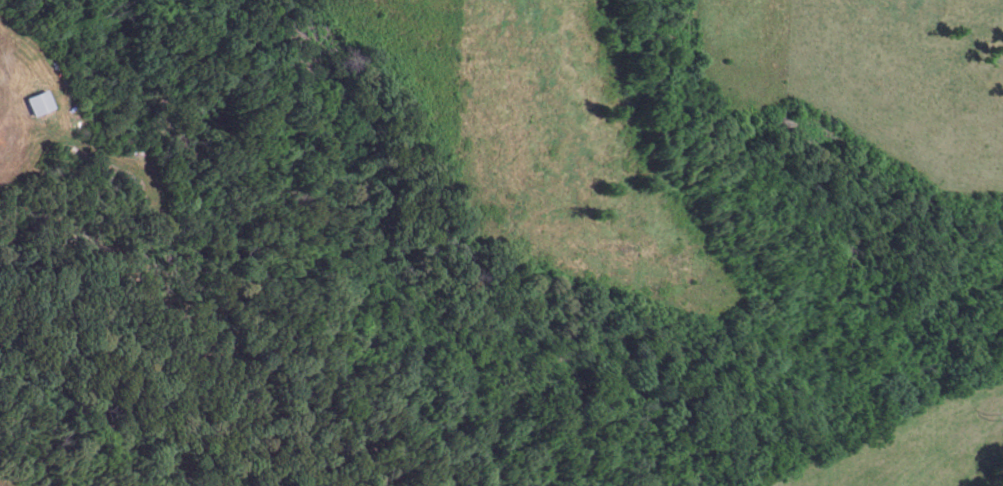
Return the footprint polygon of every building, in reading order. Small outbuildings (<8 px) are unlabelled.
[(55,108),(47,90),(26,98),(34,117),(55,108)]
